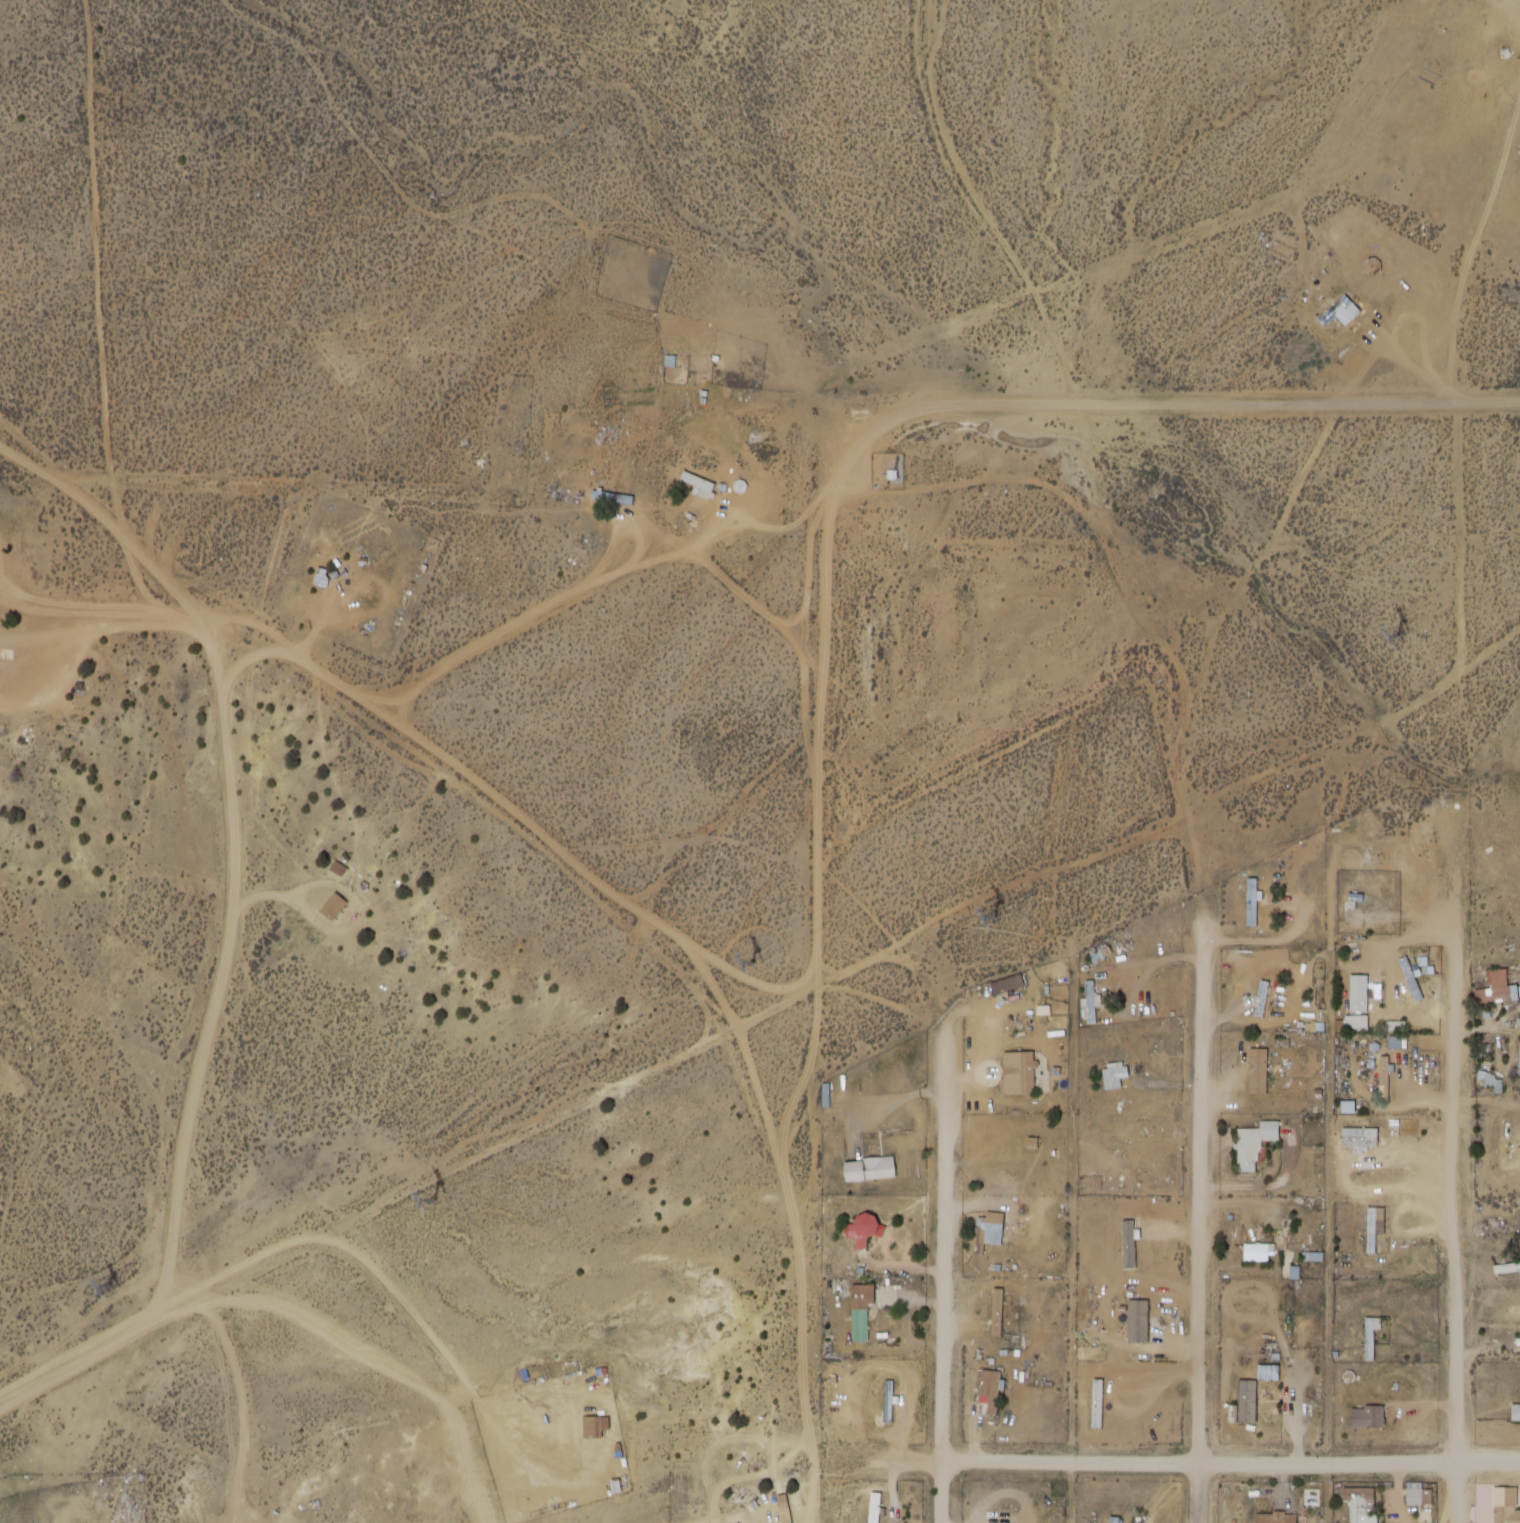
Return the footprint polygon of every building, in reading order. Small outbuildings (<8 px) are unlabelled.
[(1346,327),(1361,312),(1345,295),(1319,321),(1327,328),(1337,318),(1346,327)] [(327,576),(318,572),(313,584),(322,588),(327,576)] [(319,909),(331,920),(347,902),(334,891),(319,909)] [(1398,959),(1418,999),(1424,996),(1404,956),(1398,959)] [(1508,968),(1488,969),(1489,986),(1475,987),(1476,1002),(1510,1000),(1508,968)] [(992,984),(996,994),(1023,982),(1019,972),(992,984)] [(1350,1011),(1368,1011),(1368,974),(1350,974),(1350,1011)] [(1085,980),(1086,1016),(1095,1016),(1095,1005),(1109,1005),(1108,979),(1085,980)] [(1388,1047),(1407,1047),(1407,1033),(1388,1033),(1388,1047)] [(1267,1047),(1249,1047),(1249,1094),(1267,1094),(1267,1047)] [(1036,1093),(1035,1051),(1003,1052),(1004,1094),(1036,1093)] [(1102,1068),(1105,1088),(1115,1086),(1113,1075),(1121,1075),(1119,1065),(1102,1068)] [(1478,1085),(1495,1085),(1495,1072),(1478,1072),(1478,1085)] [(1259,1171),(1259,1139),(1279,1139),(1279,1119),(1259,1119),(1259,1127),(1237,1127),(1237,1171),(1259,1171)] [(1342,1146),(1378,1146),(1378,1127),(1342,1127),(1342,1146)] [(845,1181),(896,1177),(894,1155),(843,1160),(845,1181)] [(1385,1206),(1368,1206),(1368,1253),(1378,1253),(1378,1233),(1385,1233),(1385,1206)] [(866,1249),(866,1234),(877,1234),(877,1213),(855,1213),(855,1249),(866,1249)] [(984,1243),(1005,1243),(1005,1215),(995,1215),(995,1218),(977,1217),(976,1254),(984,1254),(984,1243)] [(1243,1261),(1270,1261),(1270,1243),(1243,1243),(1243,1261)] [(851,1341),(868,1341),(868,1305),(873,1305),(873,1284),(851,1284),(851,1341)] [(1279,1378),(1279,1364),(1259,1364),(1259,1378),(1279,1378)] [(1000,1370),(981,1369),(979,1403),(987,1404),(986,1414),(997,1414),(1000,1370)] [(1256,1379),(1237,1379),(1237,1422),(1256,1422),(1256,1379)] [(891,1422),(891,1381),(868,1382),(868,1423),(891,1422)] [(1519,1420),(1519,1402),(1511,1402),(1511,1420),(1519,1420)] [(1384,1405),(1350,1405),(1350,1427),(1384,1427),(1384,1405)] [(601,1428),(608,1428),(608,1417),(584,1417),(584,1438),(601,1438),(601,1428)] [(1517,1509),(1517,1486),(1494,1486),(1493,1522),(1519,1522),(1519,1509),(1517,1509)] [(1348,1522),(1378,1522),(1378,1487),(1343,1487),(1343,1501),(1347,1501),(1348,1522)] [(1432,1489),(1407,1489),(1407,1504),(1432,1504),(1432,1489)] [(1297,1512),(1255,1513),(1255,1522),(1297,1522),(1297,1512)]
